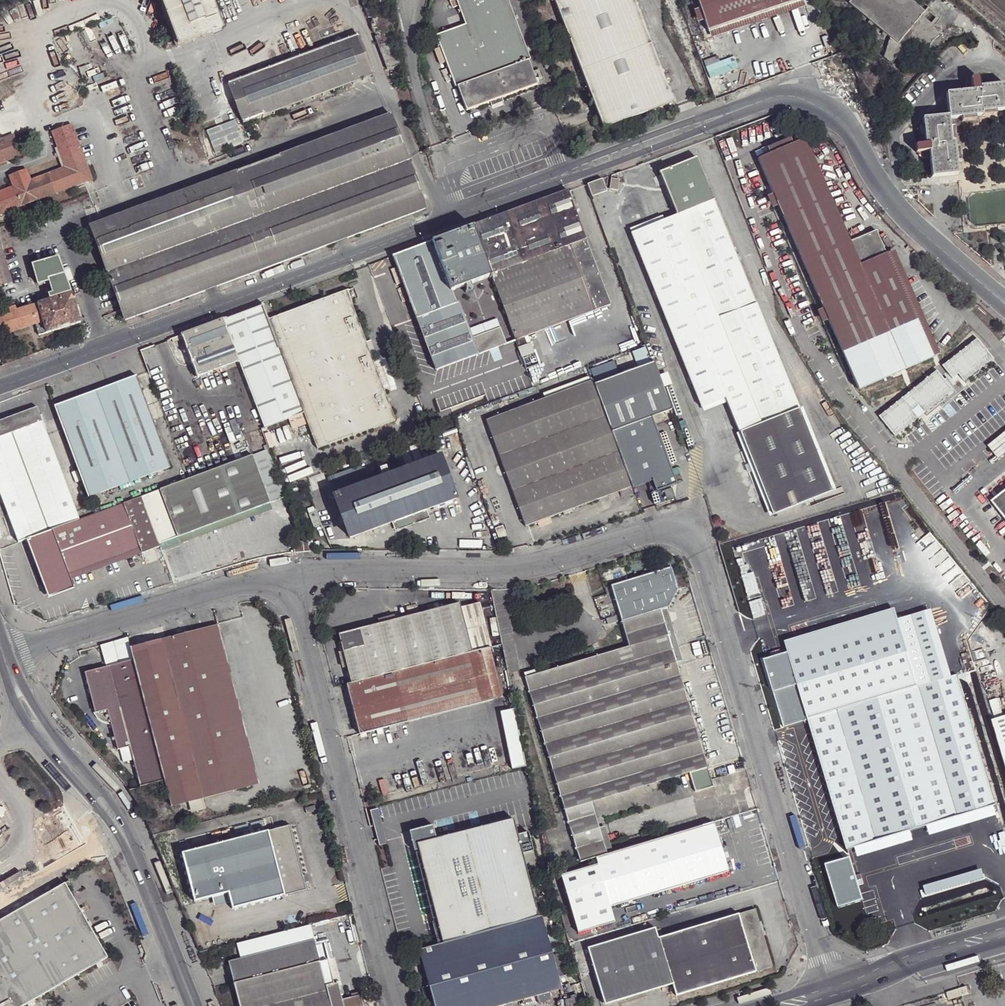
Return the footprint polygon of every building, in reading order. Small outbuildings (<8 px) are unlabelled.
[(175,46),(222,28),(213,5),(211,0),(158,0),(175,46)] [(465,24),(435,34),(454,86),(456,85),(465,110),(537,83),(528,59),(530,59),(508,0),(456,0),(465,24)] [(602,129),(672,102),(635,0),(554,0),(602,129)] [(708,33),(803,0),(697,0),(708,33)] [(708,33),(710,39),(806,5),(804,0),(803,0),(708,33)] [(913,0),(850,0),(848,2),(890,37),(883,53),(892,60),(906,44),(923,57),(933,38),(939,33),(920,17),(925,10),(913,0)] [(389,68),(404,62),(389,24),(385,23),(381,24),(377,26),(374,30),(389,68)] [(242,124),(374,76),(358,35),(227,84),(233,99),(242,124)] [(830,36),(824,38),(827,49),(834,47),(830,36)] [(738,69),(733,56),(719,62),(717,56),(703,61),(709,79),(738,69)] [(962,115),(976,114),(983,113),(983,110),(996,109),(1004,108),(1004,82),(980,85),(979,75),(972,75),(973,89),(946,91),(949,114),(949,117),(962,115)] [(575,94),(562,100),(564,107),(577,101),(575,94)] [(99,248),(125,321),(426,209),(407,157),(391,114),(274,157),(237,171),(90,225),(99,248)] [(950,127),(949,117),(949,114),(924,117),(926,142),(916,143),(917,151),(930,149),(933,175),(958,172),(957,160),(956,147),(955,140),(952,139),(950,127)] [(65,168),(48,174),(55,193),(91,180),(70,125),(52,131),(65,168)] [(21,156),(13,136),(0,141),(0,163),(21,156)] [(768,183),(779,207),(860,388),(933,354),(887,252),(886,252),(875,228),(850,239),(804,138),(758,159),(768,183)] [(833,490),(697,157),(661,171),(679,214),(631,233),(705,413),(729,403),(774,514),(833,490)] [(48,174),(30,181),(27,169),(10,176),(13,187),(0,192),(0,214),(55,193),(48,174)] [(605,176),(590,182),(595,194),(610,188),(605,176)] [(611,178),(610,188),(618,189),(619,179),(611,178)] [(766,213),(779,207),(768,183),(755,188),(766,213)] [(588,237),(572,189),(473,226),(492,277),(571,243),(588,237)] [(492,277),(473,226),(432,241),(451,293),(492,277)] [(612,303),(588,237),(571,243),(596,309),(612,303)] [(432,241),(393,256),(398,267),(403,282),(435,369),(474,355),(451,293),(432,241)] [(515,339),(527,334),(596,309),(571,243),(492,277),(515,339)] [(11,283),(0,246),(0,287),(11,283)] [(49,280),(64,275),(59,258),(33,266),(39,284),(50,281),(49,280)] [(397,284),(403,282),(398,267),(392,269),(397,284)] [(53,294),(55,300),(70,294),(64,275),(49,280),(50,281),(53,294)] [(474,355),(515,339),(492,277),(451,293),(474,355)] [(346,290),(268,320),(317,448),(395,419),(346,290)] [(49,301),(36,305),(41,322),(46,334),(80,323),(72,294),(70,294),(55,300),(49,301)] [(15,312),(8,314),(0,317),(0,332),(1,335),(34,325),(41,322),(36,305),(15,312)] [(277,349),(260,305),(181,335),(197,378),(240,363),(277,349)] [(41,322),(34,325),(38,336),(46,334),(41,322)] [(515,339),(518,346),(529,342),(527,334),(515,339)] [(240,363),(265,430),(302,416),(277,349),(240,363)] [(595,382),(612,430),(672,408),(654,360),(595,382)] [(933,385),(944,379),(937,367),(927,374),(933,385)] [(133,378),(51,410),(85,500),(167,469),(133,378)] [(631,485),(632,485),(612,430),(595,382),(593,378),(487,419),(494,439),(526,525),(564,511),(574,507),(619,490),(631,485)] [(892,422),(916,402),(906,389),(882,409),(892,422)] [(15,543),(26,539),(77,519),(33,407),(0,419),(0,504),(15,543)] [(991,447),(1001,460),(1004,457),(1004,436),(991,447)] [(267,503),(250,454),(237,460),(189,478),(184,479),(157,489),(138,496),(156,545),(267,503)] [(392,523),(426,511),(456,498),(440,456),(334,496),(350,539),(392,523)] [(989,497),(1004,518),(1004,484),(989,497)] [(631,485),(619,490),(621,495),(633,491),(631,485)] [(675,501),(674,497),(672,490),(664,493),(666,501),(667,503),(675,501)] [(156,545),(138,496),(119,503),(135,549),(136,551),(137,555),(148,551),(157,549),(156,545)] [(77,519),(26,539),(29,550),(44,599),(70,589),(66,580),(64,573),(127,551),(135,549),(119,503),(91,514),(77,519)] [(270,509),(267,503),(156,545),(157,549),(159,551),(270,509)] [(429,519),(426,511),(392,523),(395,531),(429,519)] [(493,527),(497,538),(505,535),(501,525),(493,527)] [(286,551),(285,554),(307,551),(305,541),(288,543),(289,550),(286,551)] [(64,573),(66,580),(137,555),(136,551),(135,549),(127,551),(64,573)] [(525,677),(581,861),(596,857),(607,853),(599,826),(591,801),(689,772),(695,792),(712,787),(707,767),(676,663),(660,610),(667,608),(668,606),(678,588),(671,566),(611,584),(629,646),(537,673),(525,677)] [(340,632),(352,682),(481,649),(469,604),(468,599),(340,632)] [(492,646),(493,647),(482,601),(469,604),(481,649),(492,646)] [(660,610),(676,663),(683,661),(667,608),(660,610)] [(617,616),(607,619),(609,625),(619,622),(617,616)] [(162,641),(161,641),(165,654),(202,798),(246,787),(251,786),(231,706),(217,654),(218,653),(216,642),(223,639),(220,626),(162,641)] [(796,676),(847,849),(909,831),(928,826),(958,816),(997,805),(945,631),(796,676)] [(231,706),(251,786),(260,783),(243,717),(223,639),(216,642),(218,653),(217,654),(231,706)] [(133,661),(166,780),(172,806),(202,798),(165,654),(161,641),(157,642),(132,649),(134,661),(133,661)] [(481,649),(494,699),(504,696),(492,646),(481,649)] [(352,682),(348,683),(361,733),(470,705),(494,699),(481,649),(352,682)] [(131,747),(142,787),(145,785),(166,780),(133,661),(129,662),(86,673),(97,713),(109,711),(119,750),(131,747)] [(524,671),(525,677),(537,673),(536,668),(524,671)] [(524,763),(512,705),(499,708),(512,766),(524,763)] [(991,719),(1004,764),(1004,715),(991,719)] [(190,814),(204,810),(202,802),(188,805),(190,814)] [(315,812),(313,806),(304,809),(305,815),(315,812)] [(741,842),(734,816),(728,817),(735,843),(739,842),(741,842)] [(965,837),(958,816),(928,826),(934,846),(965,837)] [(607,853),(596,857),(598,863),(610,906),(696,881),(742,867),(735,843),(728,817),(613,851),(607,853)] [(433,823),(415,828),(443,940),(540,915),(514,818),(437,838),(433,823)] [(607,853),(613,851),(605,824),(599,826),(607,853)] [(272,831),(268,832),(285,894),(306,889),(306,886),(290,826),(272,831)] [(909,831),(847,849),(854,870),(914,852),(909,831)] [(285,894),(268,832),(183,853),(196,902),(229,893),(233,907),(285,894)] [(749,876),(739,842),(735,843),(742,867),(696,881),(699,891),(749,876)] [(578,932),(615,921),(610,906),(598,863),(561,873),(578,932)] [(0,919),(0,1005),(21,1005),(108,956),(65,882),(0,919)] [(738,914),(755,970),(773,965),(755,908),(738,914)] [(419,947),(436,1005),(499,1005),(563,988),(542,913),(540,915),(443,940),(433,943),(419,947)] [(676,994),(755,970),(738,914),(659,937),(674,986),(676,994)] [(674,986),(659,937),(656,928),(589,948),(604,1001),(618,998),(620,1004),(674,986)] [(418,940),(419,947),(433,943),(431,936),(424,938),(418,940)] [(229,961),(235,983),(321,961),(315,939),(229,961)] [(241,1005),(333,1005),(328,986),(327,986),(321,961),(235,983),(241,1005)] [(333,1005),(345,1005),(344,999),(339,982),(327,986),(328,986),(333,1005)] [(960,988),(963,996),(970,994),(968,986),(960,988)] [(949,1000),(963,996),(960,988),(947,992),(949,1000)] [(362,995),(344,999),(345,1005),(365,1005),(362,995)] [(604,1001),(606,1005),(613,1005),(620,1004),(618,998),(604,1001)]
